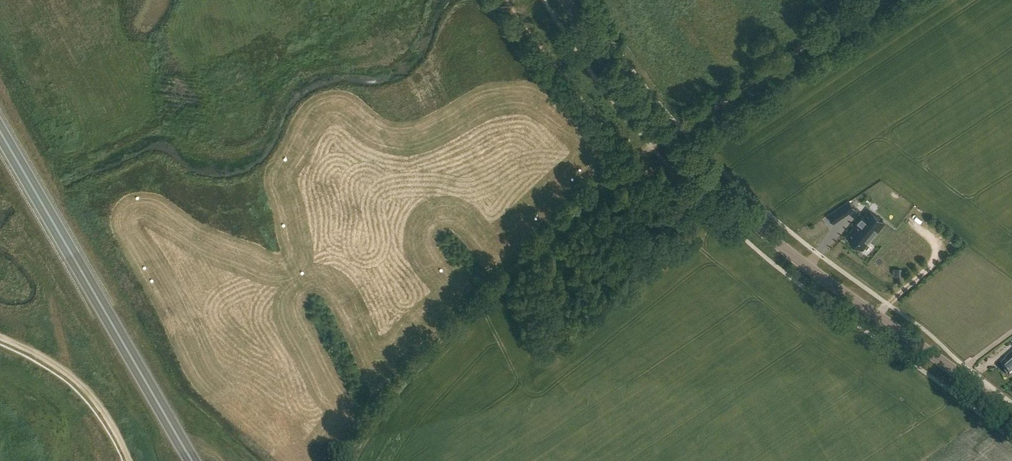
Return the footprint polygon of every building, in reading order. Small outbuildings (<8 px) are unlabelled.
[(841,206),(829,214),(834,222),(846,214),(854,208),(849,201),(841,206)] [(863,248),(869,241),(884,222),(869,210),(848,235),(859,244),(863,248)] [(845,233),(857,221),(851,215),(839,228),(845,233)] [(1006,361),(1007,362),(1002,367),(1010,376),(1011,374),(1011,356),(1006,361)] [(358,404),(352,406),(357,417),(362,415),(358,404)]
